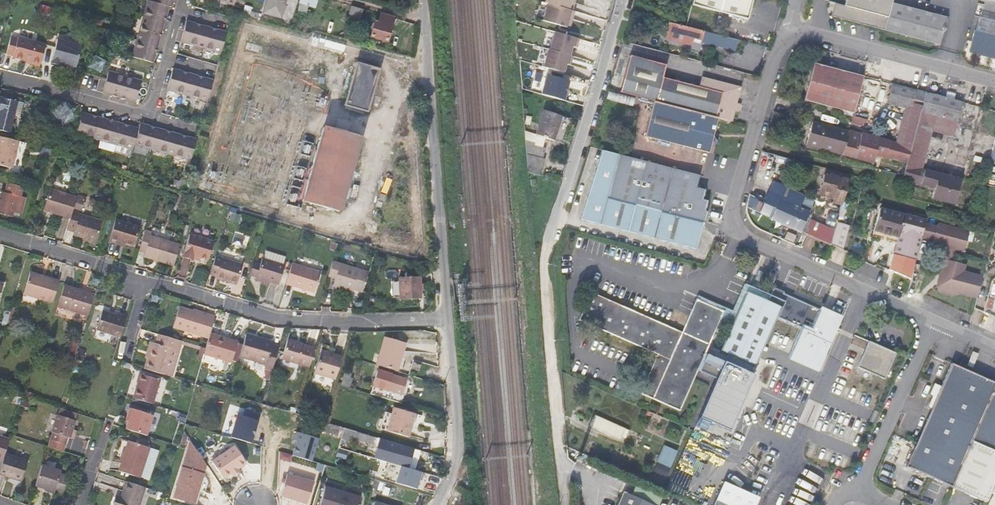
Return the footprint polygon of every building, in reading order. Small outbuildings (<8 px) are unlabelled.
[(150,2),(147,1),(132,59),(154,64),(169,7),(172,8),(174,0),(150,0),(150,2)] [(264,13),(281,18),(285,0),(268,0),(264,13)] [(309,6),(315,8),(318,0),(301,0),(298,10),(307,13),(309,6)] [(543,22),(570,29),(575,12),(572,12),(576,0),(547,0),(546,4),(548,4),(543,22)] [(692,4),(747,19),(753,0),(693,0),(692,4)] [(842,5),(834,3),(831,16),(884,30),(892,0),(844,0),(842,5)] [(927,0),(892,0),(884,30),(935,44),(944,5),(927,0)] [(368,6),(357,3),(353,14),(365,17),(368,6)] [(398,14),(386,11),(383,20),(379,18),(375,32),(391,36),(398,14)] [(95,20),(85,17),(84,24),(93,27),(95,20)] [(220,54),(226,33),(186,22),(180,43),(220,54)] [(680,25),(670,22),(669,31),(667,38),(688,43),(690,44),(692,43),(693,41),(694,39),(694,37),(703,40),(703,41),(735,50),(738,40),(680,25)] [(977,30),(974,31),(969,51),(971,53),(994,60),(994,35),(977,30)] [(366,35),(359,33),(357,40),(364,42),(366,35)] [(554,33),(549,51),(569,56),(572,47),(574,48),(576,39),(569,37),(554,33)] [(311,46),(344,52),(346,39),(314,34),(311,46)] [(40,67),(46,45),(17,37),(17,39),(10,37),(5,55),(12,57),(12,58),(30,63),(30,64),(40,67)] [(51,64),(59,66),(60,63),(65,65),(76,68),(81,46),(57,40),(51,64)] [(548,50),(543,68),(563,74),(565,65),(567,66),(570,56),(569,56),(549,51),(548,50)] [(654,101),(717,117),(730,120),(733,110),(736,111),(738,105),(734,104),(738,88),(701,78),(698,87),(662,78),(665,65),(628,56),(619,92),(654,101)] [(358,62),(347,103),(368,109),(380,68),(358,62)] [(853,113),(863,76),(815,63),(805,99),(853,113)] [(551,71),(551,72),(544,70),(542,77),(549,80),(550,79),(565,83),(567,75),(551,71)] [(207,102),(213,81),(173,71),(167,92),(207,102)] [(109,73),(105,85),(106,86),(106,90),(105,94),(136,103),(141,82),(109,73)] [(913,103),(916,90),(892,84),(887,103),(905,108),(895,143),(848,131),(842,155),(873,163),(876,154),(907,162),(912,141),(919,115),(922,106),(913,103)] [(925,93),(916,90),(913,103),(922,106),(925,93)] [(933,119),(931,130),(953,135),(961,102),(925,93),(922,106),(919,115),(933,119)] [(23,110),(25,103),(6,99),(1,98),(0,98),(0,131),(10,134),(15,115),(17,109),(23,110)] [(708,152),(717,117),(654,101),(645,136),(708,152)] [(542,111),(535,135),(559,142),(567,119),(542,111)] [(76,135),(93,140),(99,118),(82,113),(76,135)] [(906,166),(921,170),(931,130),(933,119),(919,115),(912,141),(907,162),(906,166)] [(868,119),(852,116),(850,124),(860,126),(868,120),(868,119)] [(99,118),(93,140),(133,151),(135,146),(173,156),(171,164),(188,170),(190,161),(191,161),(197,140),(140,124),(139,129),(99,118)] [(842,155),(848,131),(805,120),(799,144),(842,155)] [(323,127),(302,201),(339,211),(359,138),(323,127)] [(0,137),(0,165),(13,168),(20,142),(0,137)] [(43,147),(45,138),(37,137),(35,145),(43,147)] [(526,166),(540,170),(543,159),(542,158),(544,149),(534,145),(534,142),(524,140),(526,166)] [(51,150),(41,148),(39,159),(47,161),(48,160),(50,152),(51,150)] [(56,151),(51,150),(50,152),(48,160),(53,161),(56,151)] [(700,174),(603,151),(586,220),(697,248),(703,222),(705,223),(707,212),(704,211),(707,200),(703,199),(706,189),(701,188),(702,184),(698,183),(700,174)] [(539,176),(540,170),(526,166),(527,173),(539,176)] [(903,176),(902,181),(933,189),(930,199),(954,205),(960,180),(921,170),(906,166),(903,176)] [(841,206),(849,175),(826,168),(818,196),(833,201),(832,204),(841,206)] [(8,185),(5,194),(3,194),(1,200),(0,205),(0,215),(13,218),(14,214),(22,217),(27,200),(21,198),(24,189),(8,185)] [(44,211),(71,219),(74,210),(77,198),(50,190),(44,211)] [(784,190),(779,201),(799,209),(801,205),(804,198),(784,190)] [(102,222),(80,215),(83,209),(86,198),(78,196),(77,198),(74,210),(71,219),(67,230),(75,232),(74,235),(97,241),(102,222)] [(775,211),(748,200),(746,203),(746,208),(771,219),(775,211)] [(801,205),(799,209),(779,201),(775,211),(771,219),(806,234),(809,222),(813,208),(801,205)] [(241,216),(235,215),(237,210),(231,208),(229,213),(231,214),(229,222),(239,225),(241,216)] [(848,210),(840,208),(839,213),(836,224),(835,229),(830,245),(842,248),(847,228),(843,226),(848,210)] [(924,224),(925,221),(879,209),(872,236),(896,243),(889,270),(910,280),(921,238),(924,224)] [(836,224),(839,213),(832,211),(828,216),(824,226),(820,242),(830,245),(835,229),(836,224)] [(824,226),(810,219),(809,222),(806,234),(820,242),(824,226)] [(117,220),(110,241),(117,244),(118,242),(134,247),(140,227),(117,220)] [(937,227),(924,224),(921,238),(934,241),(933,244),(948,248),(955,250),(964,252),(969,233),(938,225),(937,227)] [(174,266),(180,245),(151,236),(152,232),(146,231),(140,251),(145,253),(145,257),(174,266)] [(190,235),(184,257),(194,259),(195,256),(208,260),(213,242),(190,235)] [(338,245),(330,243),(328,250),(336,252),(338,245)] [(368,252),(344,245),(343,250),(367,256),(368,252)] [(948,248),(945,260),(952,262),(955,250),(948,248)] [(285,258),(265,251),(263,259),(283,265),(285,258)] [(216,257),(210,275),(217,277),(217,278),(238,285),(244,265),(216,257)] [(263,259),(262,258),(260,265),(253,262),(249,275),(256,277),(278,285),(284,265),(283,265),(263,259)] [(965,265),(952,262),(945,260),(942,270),(945,271),(949,281),(937,287),(940,294),(952,297),(958,294),(976,299),(981,278),(963,273),(965,265)] [(333,261),(329,276),(336,278),(334,285),(348,290),(350,287),(363,291),(369,271),(333,261)] [(292,264),(286,284),(315,293),(321,273),(292,264)] [(942,270),(937,287),(949,281),(945,271),(942,270)] [(706,306),(706,305),(714,308),(714,310),(724,314),(721,321),(730,325),(744,294),(766,303),(768,297),(754,291),(761,275),(757,273),(750,289),(743,286),(731,313),(697,299),(696,302),(706,306)] [(59,282),(44,278),(44,280),(30,276),(24,295),(53,303),(59,282)] [(400,278),(401,300),(422,298),(421,276),(400,278)] [(88,315),(94,294),(65,286),(59,307),(88,315)] [(755,369),(777,320),(801,332),(788,361),(815,374),(827,345),(837,321),(781,296),(782,295),(772,290),(771,290),(768,297),(766,303),(744,294),(730,325),(731,326),(719,353),(755,369)] [(657,355),(640,393),(680,412),(697,373),(715,381),(698,421),(729,434),(748,391),(750,386),(753,378),(705,356),(721,321),(724,314),(714,310),(714,308),(706,305),(706,306),(696,302),(695,302),(691,312),(682,336),(591,294),(580,321),(657,355)] [(179,308),(173,329),(184,332),(199,336),(206,313),(193,310),(192,312),(179,308)] [(121,337),(127,317),(119,315),(118,317),(102,312),(97,330),(121,337)] [(199,336),(184,332),(182,337),(198,342),(199,336)] [(145,369),(163,375),(170,377),(181,342),(178,341),(160,335),(157,344),(153,343),(148,358),(145,369)] [(272,372),(279,347),(272,345),(272,343),(245,335),(242,345),(239,358),(266,365),(265,370),(272,372)] [(49,341),(42,339),(38,351),(46,354),(49,341)] [(239,358),(242,345),(229,341),(228,343),(214,339),(209,358),(237,365),(239,358)] [(378,366),(396,372),(401,358),(403,359),(407,346),(386,339),(378,366)] [(896,353),(869,341),(857,367),(885,379),(896,353)] [(309,369),(314,350),(287,342),(282,360),(309,369)] [(202,348),(200,348),(197,360),(202,362),(206,349),(202,348)] [(333,358),(320,354),(314,374),(335,380),(342,357),(334,355),(333,358)] [(413,361),(411,368),(419,371),(421,363),(413,361)] [(928,411),(904,467),(950,486),(987,502),(991,494),(994,484),(994,383),(948,364),(938,387),(931,384),(926,396),(930,397),(933,398),(928,411)] [(370,394),(402,404),(405,394),(406,395),(410,380),(378,371),(370,394)] [(341,386),(350,388),(352,381),(350,380),(351,375),(345,373),(341,386)] [(139,383),(134,399),(153,405),(160,381),(140,375),(137,383),(139,383)] [(21,397),(14,395),(12,402),(19,405),(21,397)] [(28,409),(31,400),(24,397),(21,406),(28,409)] [(925,410),(928,411),(933,398),(930,397),(925,410)] [(253,443),(261,414),(239,407),(230,436),(253,443)] [(153,416),(129,408),(126,417),(129,418),(125,429),(146,436),(149,426),(153,416)] [(394,408),(387,432),(407,438),(414,415),(394,408)] [(72,438),(72,437),(74,430),(77,420),(58,414),(53,432),(55,433),(50,448),(63,452),(66,445),(69,437),(72,438)] [(630,430),(595,415),(590,426),(620,440),(622,436),(626,438),(630,430)] [(330,425),(320,421),(317,430),(337,436),(337,439),(354,443),(355,440),(377,446),(374,456),(393,462),(395,454),(416,461),(419,451),(330,425)] [(0,437),(0,461),(2,462),(5,454),(10,440),(0,437)] [(138,437),(135,443),(147,447),(149,441),(138,437)] [(147,447),(135,443),(129,441),(124,456),(120,471),(140,477),(150,448),(147,447)] [(206,467),(190,443),(173,497),(195,504),(206,467)] [(291,448),(283,445),(280,454),(288,456),(288,455),(290,449),(291,448)] [(677,451),(665,446),(658,462),(669,467),(670,468),(677,451)] [(211,463),(222,481),(230,475),(232,478),(238,474),(237,472),(245,466),(234,448),(211,463)] [(288,455),(318,464),(320,458),(290,449),(288,455)] [(2,462),(0,469),(0,475),(9,478),(21,482),(28,462),(5,454),(2,462)] [(389,461),(383,481),(417,491),(423,472),(389,461)] [(658,462),(654,471),(665,476),(669,467),(658,462)] [(35,485),(45,488),(44,491),(49,493),(53,494),(55,489),(63,492),(66,483),(62,482),(58,480),(60,475),(61,471),(41,465),(35,485)] [(286,476),(281,495),(307,503),(313,484),(286,476)] [(384,484),(373,481),(370,489),(382,492),(384,484)] [(127,482),(121,498),(119,497),(116,504),(140,504),(146,488),(127,482)] [(714,504),(756,504),(760,494),(722,482),(714,504)] [(320,504),(358,504),(360,498),(325,487),(320,504)] [(388,497),(390,489),(384,487),(382,495),(388,497)] [(627,493),(621,504),(652,504),(627,493)]
